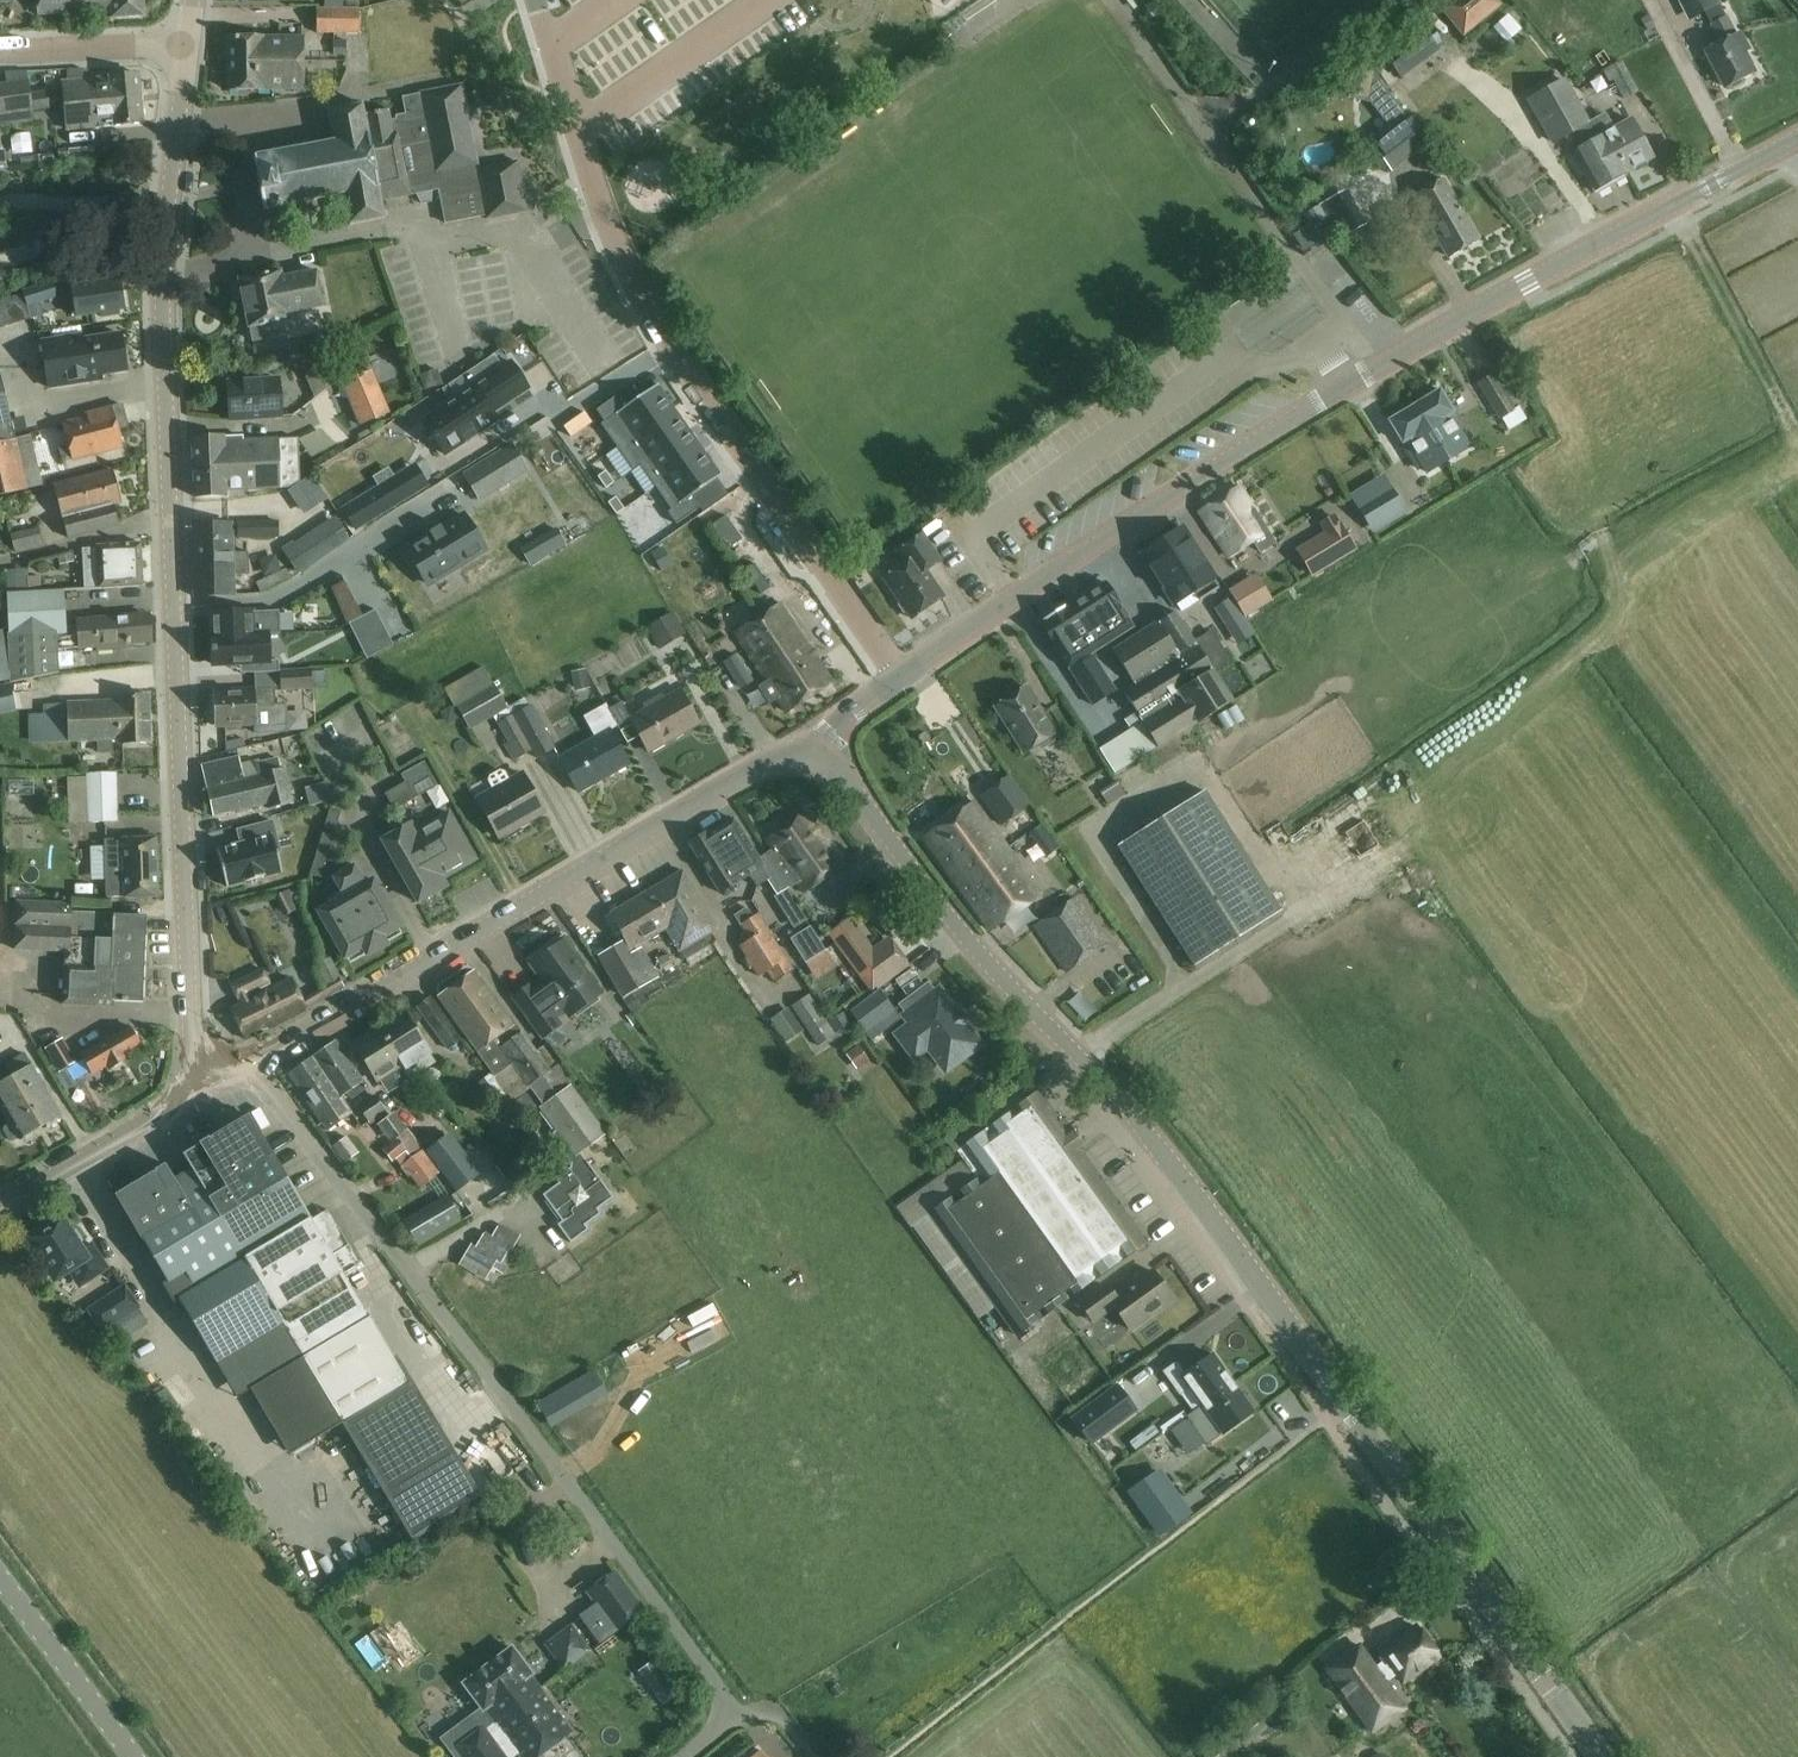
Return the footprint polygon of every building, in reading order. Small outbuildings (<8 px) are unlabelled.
[(37,15),(110,10),(110,18),(144,16),(143,0),(36,0),(37,15)] [(1464,36),(1502,5),(1497,0),(1448,0),(1440,7),(1464,36)] [(1721,43),(1709,50),(1728,86),(1756,71),(1746,51),(1751,49),(1742,32),(1737,34),(1722,4),(1720,0),(1679,0),(1690,22),(1707,13),(1712,24),(1711,24),(1721,43)] [(317,33),(360,33),(360,8),(344,8),(324,8),(317,8),(317,33)] [(1493,27),(1507,43),(1522,30),(1508,14),(1493,27)] [(1384,54),(1401,78),(1445,46),(1428,23),(1384,54)] [(227,38),(227,90),(303,89),(303,37),(227,38)] [(334,54),(346,55),(346,40),(334,40),(334,54)] [(1352,69),(1347,92),(1368,97),(1373,74),(1362,61),(1352,69)] [(1624,100),(1638,93),(1622,61),(1603,70),(1609,82),(1614,80),(1624,100)] [(70,80),(62,81),(65,106),(78,105),(78,98),(98,97),(98,99),(140,95),(138,74),(86,79),(85,69),(70,70),(70,80)] [(0,84),(0,113),(33,109),(31,93),(29,80),(0,84)] [(1573,151),(1572,152),(1594,190),(1648,160),(1626,121),(1613,129),(1604,114),(1587,123),(1563,80),(1529,99),(1554,143),(1565,136),(1573,151)] [(384,219),(381,201),(410,195),(416,194),(421,204),(431,202),(432,191),(438,190),(445,223),(486,216),(486,220),(527,212),(517,162),(478,170),(462,84),(419,92),(419,94),(402,97),(406,114),(396,116),(397,119),(392,120),(390,110),(365,115),(363,104),(362,104),(361,102),(327,109),(333,141),(252,157),(262,210),(343,194),(349,225),(384,219)] [(50,90),(31,93),(33,109),(53,107),(50,90)] [(78,105),(65,106),(67,129),(143,122),(140,95),(98,99),(98,97),(78,98),(78,105)] [(1392,172),(1430,142),(1408,115),(1391,129),(1393,131),(1373,148),(1392,172)] [(1413,194),(1449,256),(1478,239),(1442,177),(1413,194)] [(1361,225),(1354,214),(1333,226),(1340,237),(1361,225)] [(1306,224),(1291,234),(1304,252),(1319,243),(1306,224)] [(275,337),(272,324),(290,320),(289,314),(324,308),(317,271),(281,278),(280,273),(239,281),(248,328),(250,328),(253,342),(275,337)] [(125,308),(120,278),(71,286),(75,316),(100,312),(101,316),(119,313),(118,309),(125,308)] [(22,290),(23,293),(31,319),(61,310),(52,280),(22,290)] [(9,326),(1,301),(0,302),(0,328),(9,326)] [(100,375),(125,371),(124,366),(128,365),(126,350),(122,350),(119,334),(82,339),(81,335),(41,341),(48,388),(88,382),(88,381),(100,378),(100,375)] [(274,350),(252,361),(259,377),(279,368),(280,370),(297,362),(291,349),(276,356),(274,350)] [(298,359),(315,397),(328,388),(312,353),(298,359)] [(484,376),(470,384),(490,416),(527,393),(511,366),(502,371),(498,364),(483,374),(484,376)] [(479,368),(465,376),(470,384),(484,376),(479,368)] [(372,370),(341,383),(360,426),(391,413),(372,370)] [(1511,401),(1493,372),(1478,382),(1495,411),(1511,401)] [(455,400),(421,422),(442,457),(495,424),(490,416),(470,384),(465,376),(447,387),(455,400)] [(0,377),(0,430),(12,428),(0,377)] [(226,384),(229,422),(280,418),(277,380),(226,384)] [(675,410),(659,387),(630,407),(610,421),(626,444),(675,410)] [(1439,389),(1418,402),(1452,457),(1467,448),(1463,441),(1468,438),(1453,412),(1439,389)] [(622,395),(598,411),(606,423),(610,421),(630,407),(622,395)] [(1452,457),(1418,402),(1388,420),(1402,443),(1417,468),(1423,465),(1427,472),(1452,457)] [(71,459),(71,458),(122,445),(118,429),(128,427),(122,404),(85,413),(87,418),(62,424),(67,445),(60,447),(63,461),(71,459)] [(690,432),(675,410),(626,444),(641,466),(690,432)] [(0,430),(0,495),(43,485),(37,460),(20,464),(12,428),(0,430)] [(706,455),(690,432),(641,466),(656,489),(706,455)] [(277,438),(277,440),(243,442),(242,436),(191,439),(194,498),(226,496),(225,492),(280,489),(280,488),(288,487),(299,481),(298,438),(277,438)] [(512,445),(464,475),(479,499),(527,469),(512,445)] [(721,477),(706,455),(656,489),(672,511),(692,497),(721,477)] [(117,524),(112,505),(120,503),(111,469),(53,484),(62,518),(67,537),(117,524)] [(614,485),(606,473),(598,479),(606,490),(614,485)] [(1407,511),(1384,474),(1350,496),(1373,533),(1407,511)] [(1253,507),(1252,507),(1239,486),(1200,511),(1228,557),(1252,542),(1260,553),(1276,543),(1253,507)] [(668,513),(677,525),(700,509),(692,497),(672,511),(668,513)] [(624,511),(616,499),(608,505),(616,517),(624,511)] [(298,573),(353,537),(338,515),(294,543),(293,541),(282,548),(298,573)] [(1312,541),(1298,550),(1306,562),(1313,575),(1334,562),(1350,552),(1356,549),(1346,532),(1335,515),(1321,524),(1327,533),(1312,541)] [(430,537),(407,551),(429,585),(485,550),(464,516),(442,529),(441,530),(441,531),(431,537),(431,536),(430,537)] [(713,525),(729,549),(742,539),(727,516),(713,525)] [(237,521),(237,538),(278,537),(278,520),(237,521)] [(249,552),(232,552),(232,523),(192,524),(194,597),(234,596),(233,575),(249,574),(249,552)] [(43,542),(40,527),(10,535),(15,549),(43,542)] [(567,544),(557,527),(539,538),(549,555),(567,544)] [(1213,578),(1180,527),(1140,553),(1173,603),(1195,590),(1198,594),(1213,585),(1210,580),(1213,578)] [(704,581),(727,571),(709,528),(685,538),(704,581)] [(910,613),(912,617),(945,595),(927,569),(941,559),(923,533),(898,550),(906,562),(884,577),(900,599),(899,605),(904,612),(910,613)] [(742,547),(750,560),(772,547),(764,534),(742,547)] [(84,588),(97,587),(97,588),(142,586),(140,543),(95,545),(95,548),(83,548),(84,588)] [(661,571),(672,565),(662,548),(651,554),(661,571)] [(7,593),(42,591),(42,576),(28,577),(28,569),(7,570),(7,577),(6,577),(7,593)] [(6,577),(0,577),(0,609),(8,608),(9,633),(8,633),(10,673),(10,682),(59,673),(58,649),(79,648),(79,647),(97,646),(97,650),(112,649),(112,644),(151,641),(149,615),(77,620),(78,628),(67,629),(64,590),(42,591),(7,593),(6,577)] [(1257,581),(1233,595),(1245,616),(1270,601),(1257,581)] [(786,602),(816,647),(846,627),(816,582),(786,602)] [(1040,623),(1068,668),(1133,627),(1104,582),(1040,623)] [(1223,602),(1215,608),(1224,622),(1233,636),(1241,631),(1249,625),(1240,611),(1231,597),(1223,602)] [(780,601),(756,616),(782,655),(778,658),(781,663),(776,667),(782,675),(800,703),(832,682),(780,601)] [(344,615),(347,623),(348,623),(363,615),(359,608),(344,615)] [(213,635),(211,635),(211,637),(240,636),(268,635),(280,634),(279,622),(279,610),(266,611),(252,611),(232,612),(212,613),(213,624),(213,635)] [(1233,701),(1214,672),(1195,642),(1180,617),(1176,610),(1159,621),(1162,627),(1119,654),(1137,682),(1123,691),(1141,720),(1098,746),(1114,772),(1157,746),(1159,748),(1233,701)] [(686,633),(673,611),(647,627),(660,649),(686,633)] [(757,616),(734,630),(766,680),(758,686),(770,704),(778,699),(786,711),(800,703),(776,667),(781,663),(778,658),(782,655),(757,616)] [(380,618),(367,624),(380,652),(394,645),(380,618)] [(10,673),(2,631),(0,631),(0,683),(9,681),(10,683),(10,682),(10,673)] [(240,636),(211,637),(212,651),(213,664),(226,664),(250,663),(250,667),(250,668),(250,673),(265,672),(279,672),(279,670),(279,665),(279,660),(274,660),(269,660),(268,647),(268,635),(240,636)] [(723,663),(741,689),(754,680),(737,653),(724,661),(713,644),(699,654),(710,671),(723,663)] [(1092,654),(1070,669),(1093,705),(1116,691),(1092,654)] [(280,691),(312,689),(311,668),(279,670),(279,672),(280,691)] [(572,673),(575,685),(588,683),(586,670),(572,673)] [(0,684),(0,712),(16,708),(9,682),(0,684)] [(455,703),(470,730),(508,708),(493,682),(455,703)] [(254,688),(254,690),(234,691),(234,694),(214,695),(216,726),(256,724),(256,722),(274,721),(273,706),(276,706),(275,687),(254,688)] [(1026,687),(995,707),(1024,752),(1055,733),(1026,687)] [(627,742),(639,736),(648,752),(698,724),(679,691),(631,718),(618,695),(605,702),(627,742)] [(113,752),(112,740),(120,740),(120,743),(150,743),(149,696),(119,697),(119,700),(67,701),(67,704),(41,714),(28,714),(29,739),(45,739),(45,742),(68,741),(97,740),(98,753),(113,752)] [(602,698),(581,711),(591,729),(613,716),(602,698)] [(555,748),(532,704),(529,706),(526,701),(511,709),(513,714),(498,723),(508,742),(505,744),(514,761),(533,750),(537,758),(555,748)] [(440,712),(444,719),(453,722),(460,718),(453,705),(440,712)] [(559,759),(578,792),(627,764),(608,731),(559,759)] [(202,767),(214,818),(268,805),(269,811),(292,806),(284,769),(262,775),(259,762),(241,766),(239,759),(202,767)] [(488,781),(494,791),(476,801),(498,838),(543,811),(521,774),(510,781),(505,771),(500,770),(489,776),(488,781)] [(118,821),(117,772),(86,773),(88,822),(118,821)] [(1010,774),(982,794),(1004,823),(1031,804),(1010,774)] [(1117,781),(1099,792),(1108,805),(1125,794),(1117,781)] [(406,782),(385,794),(394,811),(415,799),(406,782)] [(1281,911),(1204,790),(1118,845),(1195,965),(1281,911)] [(974,800),(923,837),(957,883),(1007,847),(974,800)] [(1375,853),(1359,807),(1342,813),(1358,859),(1375,853)] [(330,811),(310,875),(320,878),(340,814),(330,811)] [(826,840),(806,812),(767,839),(804,892),(844,863),(827,839),(826,840)] [(411,825),(382,841),(418,903),(446,887),(442,879),(475,860),(448,813),(415,832),(411,825)] [(768,852),(758,857),(733,818),(708,834),(707,831),(689,843),(720,892),(749,874),(757,887),(770,878),(780,895),(790,889),(768,852)] [(219,849),(217,849),(227,886),(282,872),(273,837),(276,836),(272,821),(244,828),(247,841),(218,848),(219,849)] [(1040,841),(1049,834),(1043,825),(1033,832),(1031,833),(1038,843),(1040,841)] [(106,896),(123,896),(123,897),(157,896),(156,838),(122,838),(122,839),(105,840),(106,896)] [(1041,894),(1007,847),(957,883),(991,930),(1041,894)] [(327,899),(330,905),(318,912),(345,959),(363,949),(367,956),(386,945),(382,938),(400,927),(373,881),(364,886),(354,867),(334,879),(341,890),(327,899)] [(630,949),(666,929),(679,951),(717,929),(683,870),(609,913),(630,949)] [(274,892),(282,913),(293,909),(286,888),(274,892)] [(1075,897),(1034,926),(1066,972),(1107,943),(1075,897)] [(897,914),(892,907),(891,906),(878,917),(894,938),(912,925),(901,911),(897,914)] [(740,946),(758,976),(767,971),(774,982),(792,970),(757,914),(752,917),(746,907),(734,915),(750,940),(740,946)] [(829,935),(853,968),(875,951),(850,918),(829,935)] [(67,923),(66,937),(74,937),(74,936),(94,937),(95,924),(67,923)] [(824,950),(810,926),(790,938),(805,962),(824,950)] [(599,998),(604,995),(571,950),(574,948),(565,935),(552,944),(554,947),(530,965),(542,981),(533,988),(531,985),(513,997),(542,1037),(562,1023),(559,1019),(565,1015),(568,1019),(574,1014),(577,1018),(600,1001),(599,998)] [(74,937),(73,966),(125,968),(126,938),(94,937),(74,936),(74,937)] [(628,958),(620,943),(600,955),(625,997),(650,982),(634,955),(628,958)] [(657,961),(662,970),(675,962),(669,953),(657,961)] [(72,995),(72,996),(92,997),(124,998),(125,968),(73,966),(72,995)] [(238,999),(240,1003),(228,1009),(245,1042),(304,1012),(287,979),(254,996),(252,993),(271,984),(263,967),(229,983),(237,999),(238,999)] [(439,988),(438,991),(441,994),(438,996),(472,1043),(493,1072),(496,1076),(512,1064),(530,1088),(532,1087),(545,1104),(573,1083),(554,1057),(545,1064),(510,1015),(507,1017),(490,994),(473,971),(470,973),(467,970),(464,969),(439,988)] [(905,1015),(945,1069),(979,1044),(965,1025),(968,1023),(958,1009),(954,1011),(939,991),(935,993),(928,984),(900,1004),(907,1014),(905,1015)] [(880,989),(849,1011),(866,1035),(897,1014),(880,989)] [(632,993),(624,999),(633,1012),(642,1006),(632,993)] [(836,1035),(809,994),(792,1006),(818,1047),(836,1035)] [(64,995),(64,1009),(92,1010),(92,997),(72,996),(72,995),(64,995)] [(462,1040),(431,996),(415,1006),(447,1050),(462,1040)] [(787,1041),(803,1030),(788,1007),(771,1017),(787,1041)] [(378,1027),(411,1079),(436,1062),(429,1051),(404,1011),(378,1027)] [(828,1023),(836,1034),(852,1024),(844,1012),(828,1023)] [(129,1026),(80,1054),(91,1073),(106,1065),(109,1070),(128,1059),(125,1054),(140,1045),(138,1042),(139,1037),(136,1032),(132,1030),(129,1026)] [(411,1079),(378,1027),(353,1044),(376,1080),(378,1078),(389,1094),(411,1079)] [(76,1061),(63,1037),(44,1048),(58,1072),(76,1061)] [(313,1057),(340,1096),(347,1092),(351,1099),(368,1088),(363,1081),(336,1041),(313,1057)] [(870,1059),(860,1046),(849,1054),(858,1067),(870,1059)] [(19,1138),(59,1114),(23,1053),(4,1064),(11,1075),(0,1081),(0,1107),(19,1138)] [(340,1096),(313,1057),(288,1074),(327,1130),(352,1113),(340,1096)] [(490,1074),(478,1083),(493,1104),(505,1095),(490,1074)] [(571,1086),(541,1108),(546,1115),(545,1118),(551,1126),(554,1126),(557,1129),(553,1131),(552,1137),(555,1141),(554,1141),(570,1162),(570,1161),(571,1163),(570,1167),(569,1168),(569,1167),(555,1178),(558,1182),(542,1194),(555,1212),(560,1209),(566,1217),(557,1224),(570,1242),(588,1229),(585,1224),(600,1213),(597,1208),(613,1196),(600,1178),(599,1179),(594,1172),(595,1171),(587,1161),(585,1162),(578,1152),(605,1132),(604,1132),(571,1086)] [(979,1174),(927,1210),(1016,1335),(1068,1298),(1148,1240),(1083,1150),(1087,1148),(1068,1121),(1062,1125),(1039,1092),(961,1148),(979,1174)] [(375,1094),(358,1107),(371,1124),(381,1117),(379,1115),(386,1110),(375,1094)] [(200,1175),(195,1178),(304,1358),(341,1422),(408,1383),(342,1272),(359,1262),(328,1209),(311,1219),(261,1135),(259,1136),(247,1115),(186,1152),(200,1175)] [(390,1143),(382,1149),(392,1163),(396,1160),(408,1177),(411,1175),(420,1188),(441,1172),(409,1129),(390,1143)] [(427,1151),(457,1192),(481,1173),(451,1133),(427,1151)] [(359,1152),(347,1136),(331,1147),(344,1163),(359,1152)] [(304,1358),(195,1178),(164,1196),(151,1174),(115,1195),(236,1398),(304,1358)] [(449,1195),(403,1220),(417,1245),(462,1219),(449,1195)] [(38,1235),(30,1241),(43,1261),(37,1265),(47,1280),(52,1276),(54,1279),(69,1269),(84,1283),(107,1268),(91,1244),(81,1250),(78,1245),(83,1241),(76,1230),(70,1233),(62,1220),(53,1226),(49,1223),(37,1230),(38,1235)] [(500,1263),(510,1246),(484,1231),(475,1246),(471,1243),(458,1264),(486,1280),(496,1262),(500,1263)] [(1103,1284),(1078,1302),(1092,1321),(1113,1306),(1130,1329),(1172,1299),(1152,1270),(1130,1286),(1128,1283),(1111,1296),(1103,1284)] [(102,1333),(142,1308),(127,1284),(86,1309),(102,1333)] [(1177,1361),(1162,1371),(1179,1395),(1190,1387),(1202,1404),(1233,1383),(1212,1353),(1185,1373),(1177,1361)] [(593,1370),(538,1402),(549,1421),(604,1389),(593,1370)] [(408,1383),(341,1422),(414,1544),(482,1499),(411,1382),(408,1383)] [(1202,1404),(1185,1416),(1206,1445),(1223,1434),(1253,1412),(1233,1383),(1202,1404)] [(156,1395),(168,1412),(179,1404),(166,1387),(156,1395)] [(1118,1387),(1073,1419),(1090,1442),(1135,1410),(1118,1387)] [(1157,1427),(1159,1441),(1172,1439),(1171,1427),(1179,1426),(1175,1393),(1143,1397),(1147,1429),(1157,1427)] [(1189,1514),(1185,1508),(1158,1471),(1129,1491),(1162,1536),(1176,1525),(1189,1514)] [(640,1613),(613,1576),(611,1574),(587,1592),(615,1631),(640,1613)] [(560,1662),(585,1649),(568,1616),(543,1629),(560,1662)] [(1387,1682),(1396,1676),(1401,1682),(1438,1655),(1417,1626),(1379,1653),(1385,1660),(1376,1667),(1358,1643),(1323,1669),(1371,1734),(1406,1709),(1387,1682)] [(486,1709),(498,1724),(489,1731),(487,1728),(485,1729),(474,1714),(447,1734),(459,1749),(455,1752),(459,1756),(513,1756),(519,1753),(522,1756),(534,1756),(570,1730),(530,1676),(533,1674),(512,1645),(462,1683),(483,1711),(486,1709)] [(681,1688),(658,1656),(641,1668),(664,1700),(681,1688)]
